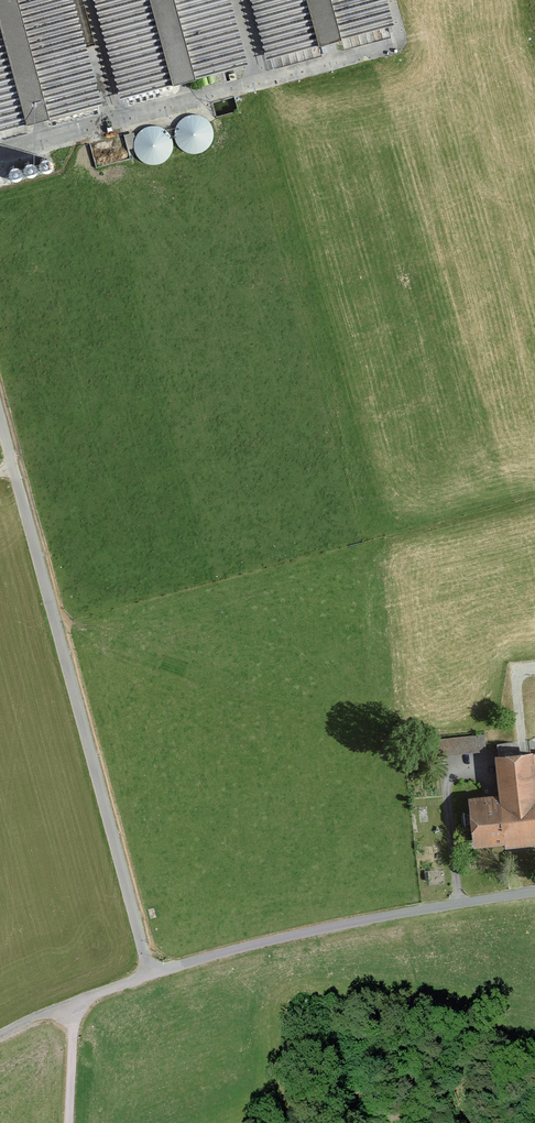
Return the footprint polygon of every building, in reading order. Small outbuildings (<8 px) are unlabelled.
[(102,106),(74,0),(0,0),(0,134),(102,106)] [(119,101),(249,66),(231,0),(92,0),(119,101)] [(266,61),(395,27),(387,0),(249,0),(266,61)] [(212,134),(210,127),(205,120),(198,117),(190,116),(182,119),(176,125),(173,133),(174,141),(178,148),(184,153),(192,155),(200,154),(207,149),(211,142),(212,134)] [(172,146),(169,138),(164,132),(157,128),(149,128),(141,131),(136,136),(133,144),(133,152),(137,159),(143,164),(151,166),(159,165),(166,160),(170,154),(172,146)] [(50,171),(52,169),(53,167),(53,165),(52,163),(51,161),(49,159),(47,159),(45,159),(43,159),(41,161),(39,163),(38,165),(39,167),(40,170),(41,171),(44,172),(46,173),(48,172),(50,171)] [(35,176),(36,174),(37,172),(37,170),(37,167),(35,165),(34,164),(32,163),(29,163),(27,164),(25,165),(24,167),(23,169),(23,172),(24,174),(26,176),(28,177),(30,177),(33,177),(35,176)] [(20,180),(21,179),(22,176),(22,174),(22,172),(21,170),(19,169),(17,168),(14,168),(12,168),(10,170),(9,172),(8,174),(8,177),(9,179),(11,181),(13,182),(16,182),(18,181),(20,180)] [(483,752),(482,736),(436,740),(437,756),(483,752)] [(534,755),(534,752),(495,755),(499,794),(468,797),(473,848),(506,845),(506,849),(534,846),(534,755)]
